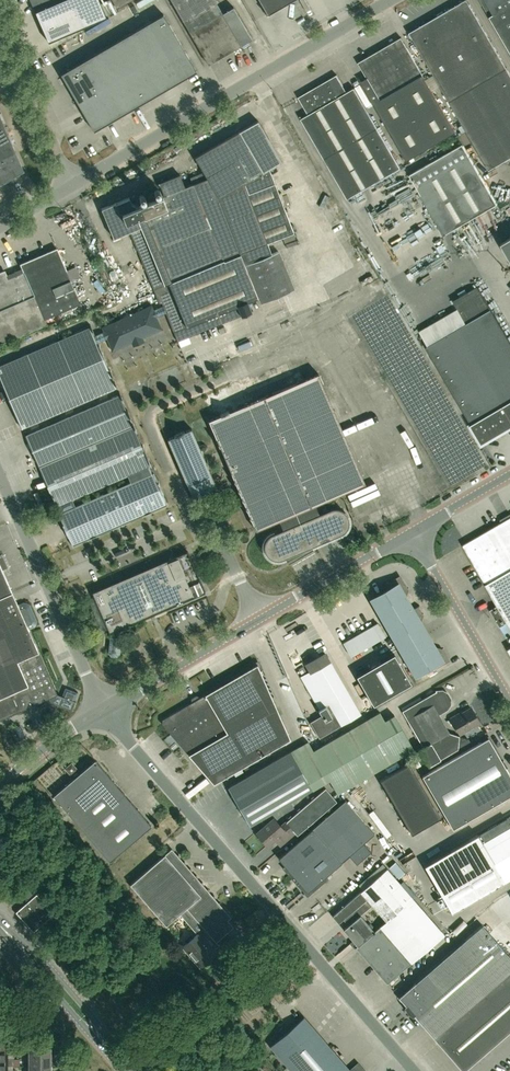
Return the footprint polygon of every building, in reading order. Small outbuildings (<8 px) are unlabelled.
[(48,42),(106,17),(99,0),(30,0),(48,42)] [(208,64),(251,39),(233,7),(222,13),(215,0),(171,0),(208,64)] [(267,13),(266,14),(266,15),(292,0),(259,0),(267,13)] [(509,158),(509,72),(468,0),(465,0),(410,33),(490,170),(509,158)] [(509,49),(509,0),(481,0),(509,49)] [(197,71),(163,14),(62,73),(95,130),(197,71)] [(396,142),(446,113),(402,37),(359,62),(368,77),(361,81),(396,142)] [(346,92),(336,75),(298,97),(308,114),(301,118),(348,199),(401,167),(354,87),(346,92)] [(446,113),(396,142),(407,160),(457,131),(446,113)] [(24,172),(0,115),(0,185),(24,172)] [(136,207),(134,204),(132,203),(129,197),(101,208),(114,238),(132,230),(156,288),(267,242),(294,232),(269,169),(282,162),(258,120),(195,157),(207,178),(185,188),(179,175),(159,183),(165,196),(141,206),(140,205),(136,207)] [(463,144),(409,174),(444,235),(497,204),(463,144)] [(70,208),(59,215),(69,231),(80,224),(74,215),(75,215),(70,208)] [(156,288),(163,305),(166,312),(174,332),(178,340),(181,339),(185,338),(241,315),(252,311),(248,301),(259,296),(246,264),(272,254),(267,242),(156,288)] [(56,248),(20,263),(24,271),(14,275),(8,278),(4,270),(0,272),(0,344),(47,324),(45,319),(81,303),(71,280),(79,277),(74,266),(66,269),(56,248)] [(279,251),(272,254),(246,264),(259,296),(262,303),(294,289),(279,251)] [(107,284),(95,288),(98,299),(110,295),(107,284)] [(429,346),(427,347),(483,443),(509,427),(509,340),(479,286),(454,301),(458,309),(420,331),(429,346)] [(166,312),(163,305),(154,309),(152,304),(101,326),(103,331),(94,335),(97,342),(107,338),(112,351),(132,342),(133,345),(144,340),(143,337),(162,329),(157,316),(166,312)] [(90,326),(0,365),(0,379),(21,428),(116,386),(97,342),(94,335),(94,333),(90,324),(90,326)] [(270,535),(267,538),(265,541),(264,546),(264,549),(266,553),(267,555),(270,557),(273,559),(276,559),(278,560),(281,559),(284,558),(341,533),(344,532),(347,529),(348,525),(349,522),(348,519),(347,515),(344,511),(342,510),(340,509),(337,508),(333,508),(330,509),(319,514),(318,511),(315,504),(365,482),(319,373),(209,420),(256,529),(278,519),(283,529),(274,533),(270,535)] [(150,464),(120,394),(25,435),(56,506),(127,474),(148,465),(150,464)] [(349,421),(351,426),(363,419),(361,414),(349,421)] [(167,438),(180,468),(189,489),(192,496),(199,493),(199,494),(210,489),(216,486),(191,428),(185,431),(184,430),(174,435),(174,436),(167,438)] [(59,514),(72,545),(167,504),(154,473),(152,474),(148,465),(127,474),(131,483),(59,514)] [(500,519),(501,522),(463,544),(498,605),(490,609),(500,626),(508,622),(509,626),(509,514),(500,519)] [(187,551),(93,592),(94,596),(108,628),(110,632),(111,632),(112,635),(112,636),(110,636),(108,652),(111,656),(116,657),(120,654),(122,637),(120,637),(120,633),(118,628),(204,591),(187,551)] [(17,604),(12,592),(2,570),(8,567),(3,556),(0,557),(0,659),(35,644),(28,629),(34,626),(36,624),(36,620),(29,604),(27,602),(24,601),(17,604)] [(414,608),(404,591),(408,589),(400,576),(386,584),(388,588),(370,598),(415,676),(433,666),(435,668),(449,659),(442,648),(438,651),(419,616),(422,614),(417,606),(414,608)] [(350,652),(386,635),(379,620),(343,637),(350,652)] [(314,660),(302,638),(294,643),(310,671),(300,676),(319,709),(322,715),(310,722),(319,738),(361,714),(325,653),(314,660)] [(39,652),(35,644),(0,659),(0,719),(4,718),(6,722),(12,719),(10,715),(49,698),(47,701),(72,710),(76,701),(74,700),(78,692),(65,688),(62,696),(57,694),(52,681),(59,677),(59,675),(59,673),(57,670),(56,669),(55,667),(47,670),(39,652)] [(373,705),(411,683),(394,654),(356,676),(373,705)] [(214,783),(290,738),(257,664),(163,719),(162,723),(214,783)] [(429,766),(458,748),(460,736),(449,732),(438,713),(447,709),(450,704),(450,698),(447,693),(442,690),(437,691),(402,711),(423,747),(419,749),(429,766)] [(480,722),(471,707),(459,714),(458,713),(451,718),(460,733),(480,722)] [(291,751),(313,789),(329,779),(337,793),(414,749),(394,715),(385,721),(380,712),(313,750),(308,741),(291,751)] [(15,729),(5,734),(8,739),(18,734),(20,738),(33,731),(28,721),(15,728),(15,729)] [(509,795),(509,774),(489,737),(422,775),(453,828),(509,795)] [(250,825),(313,789),(291,751),(228,787),(250,825)] [(183,770),(180,759),(172,761),(175,772),(183,770)] [(74,777),(54,795),(83,829),(109,860),(151,825),(124,794),(95,760),(79,773),(77,770),(72,774),(74,777)] [(412,833),(441,816),(410,762),(380,779),(412,833)] [(297,835),(337,801),(325,788),(281,826),(274,818),(257,832),(267,845),(279,835),(284,841),(295,832),(297,835)] [(18,810),(23,806),(17,800),(13,805),(18,810)] [(357,863),(371,851),(364,843),(374,833),(345,800),(279,857),(308,891),(349,855),(357,863)] [(150,801),(145,805),(152,814),(156,811),(150,801)] [(509,878),(509,816),(425,865),(452,912),(509,878)] [(165,854),(131,883),(167,925),(180,913),(187,907),(208,931),(208,932),(216,941),(234,926),(228,919),(231,917),(177,855),(171,860),(165,854)] [(355,947),(386,984),(412,962),(442,936),(386,869),(340,908),(347,916),(349,915),(362,904),(366,909),(372,904),(386,920),(374,931),(355,947)] [(34,930),(54,913),(37,893),(17,911),(34,930)] [(355,947),(374,931),(360,914),(366,909),(362,904),(349,915),(354,920),(343,929),(353,940),(351,942),(355,947)] [(187,907),(180,913),(197,933),(183,945),(201,966),(204,963),(212,957),(216,954),(215,953),(213,950),(202,938),(208,932),(208,931),(187,907)] [(509,972),(509,956),(482,924),(399,996),(435,1038),(509,972)] [(435,1038),(463,1070),(509,1030),(509,972),(435,1038)] [(287,1064),(320,1035),(304,1016),(270,1045),(287,1064)] [(287,1064),(293,1070),(366,1070),(358,1062),(350,1069),(320,1035),(287,1064)] [(29,1054),(50,1054),(50,1043),(29,1043),(29,1054)] [(29,1065),(50,1065),(50,1054),(29,1054),(29,1065)]
